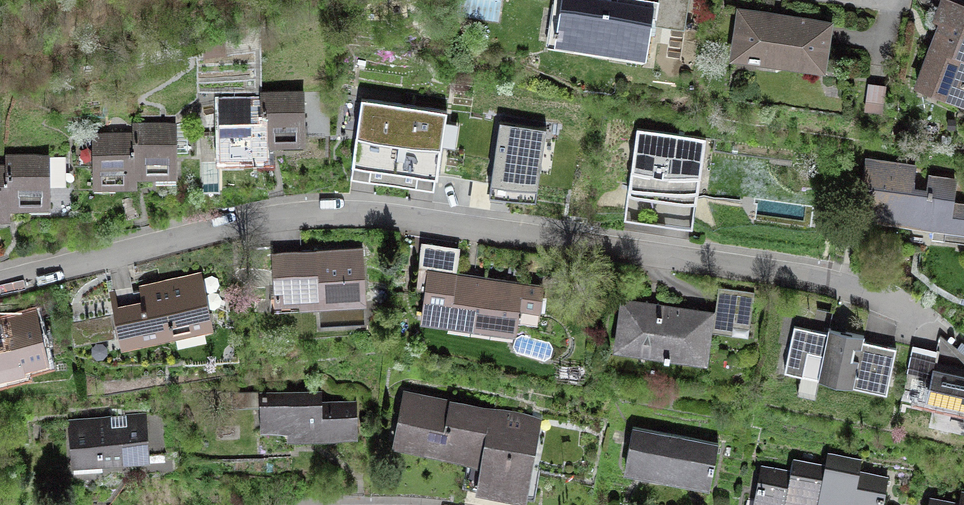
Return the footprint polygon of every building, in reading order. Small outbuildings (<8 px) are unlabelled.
[(691,0),(660,0),(656,20),(686,26),(691,0)] [(649,14),(560,1),(551,57),(640,70),(649,14)] [(941,7),(910,95),(963,113),(963,111),(963,15),(941,7)] [(829,29),(732,16),(725,68),(822,82),(829,29)] [(884,95),(865,92),(862,120),(881,122),(884,95)] [(259,95),(260,106),(261,149),(303,148),(301,94),(259,95)] [(405,107),(359,102),(351,166),(395,171),(405,107)] [(261,160),(261,149),(260,106),(220,107),(221,161),(261,160)] [(447,114),(405,107),(395,171),(437,178),(447,114)] [(538,195),(548,124),(501,117),(491,189),(538,195)] [(133,127),(133,138),(134,181),(176,180),(175,126),(133,127)] [(704,144),(631,132),(619,198),(693,211),(704,144)] [(135,192),(134,181),(133,138),(93,139),(95,193),(135,192)] [(3,159),(3,169),(4,213),(46,212),(45,158),(3,159)] [(951,214),(954,190),(925,185),(923,201),(908,198),(912,174),(862,166),(853,222),(907,230),(930,234),(963,240),(963,216),(951,214)] [(364,253),(271,259),(275,311),(367,306),(364,253)] [(416,289),(424,290),(418,328),(512,341),(516,317),(541,320),(545,291),(456,279),(459,260),(421,255),(416,289)] [(214,329),(205,278),(111,295),(120,346),(214,329)] [(710,315),(618,302),(611,353),(703,365),(710,315)] [(0,342),(0,381),(51,372),(40,313),(1,320),(5,341),(0,342)] [(109,316),(70,324),(74,344),(113,335),(109,316)] [(818,381),(884,395),(893,353),(860,346),(861,339),(826,332),(825,337),(790,330),(781,373),(799,377),(795,395),(814,400),(818,381)] [(929,369),(922,404),(963,413),(963,376),(929,369)] [(540,421),(403,392),(391,449),(477,468),(472,490),(522,501),(540,421)] [(324,395),(261,395),(262,437),(289,436),(290,446),(360,445),(359,407),(324,408),(324,395)] [(149,421),(68,425),(70,472),(151,469),(149,421)] [(717,447),(631,432),(623,477),(709,493),(717,447)] [(816,500),(840,504),(883,504),(889,475),(863,470),(866,456),(827,448),(824,463),(816,500)] [(824,463),(795,457),(792,471),(763,464),(754,504),(814,504),(816,500),(824,463)] [(962,504),(932,498),(931,504),(963,504),(963,493),(962,504)]
